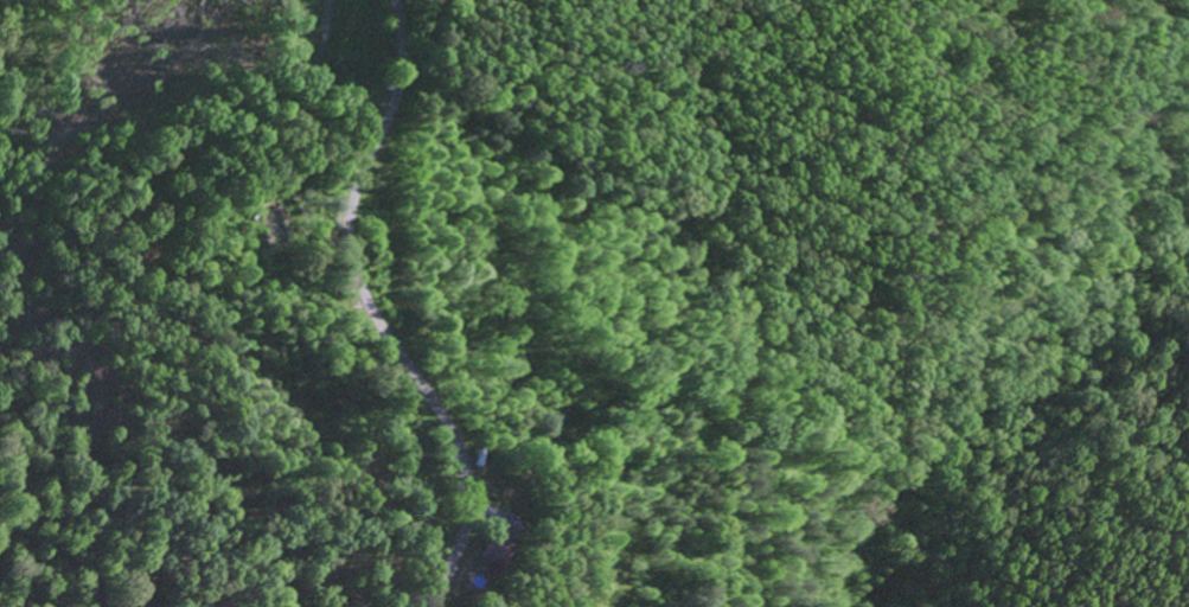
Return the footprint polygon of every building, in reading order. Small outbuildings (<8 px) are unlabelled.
[(481,554),(501,567),(520,540),(499,526),(481,554)]
